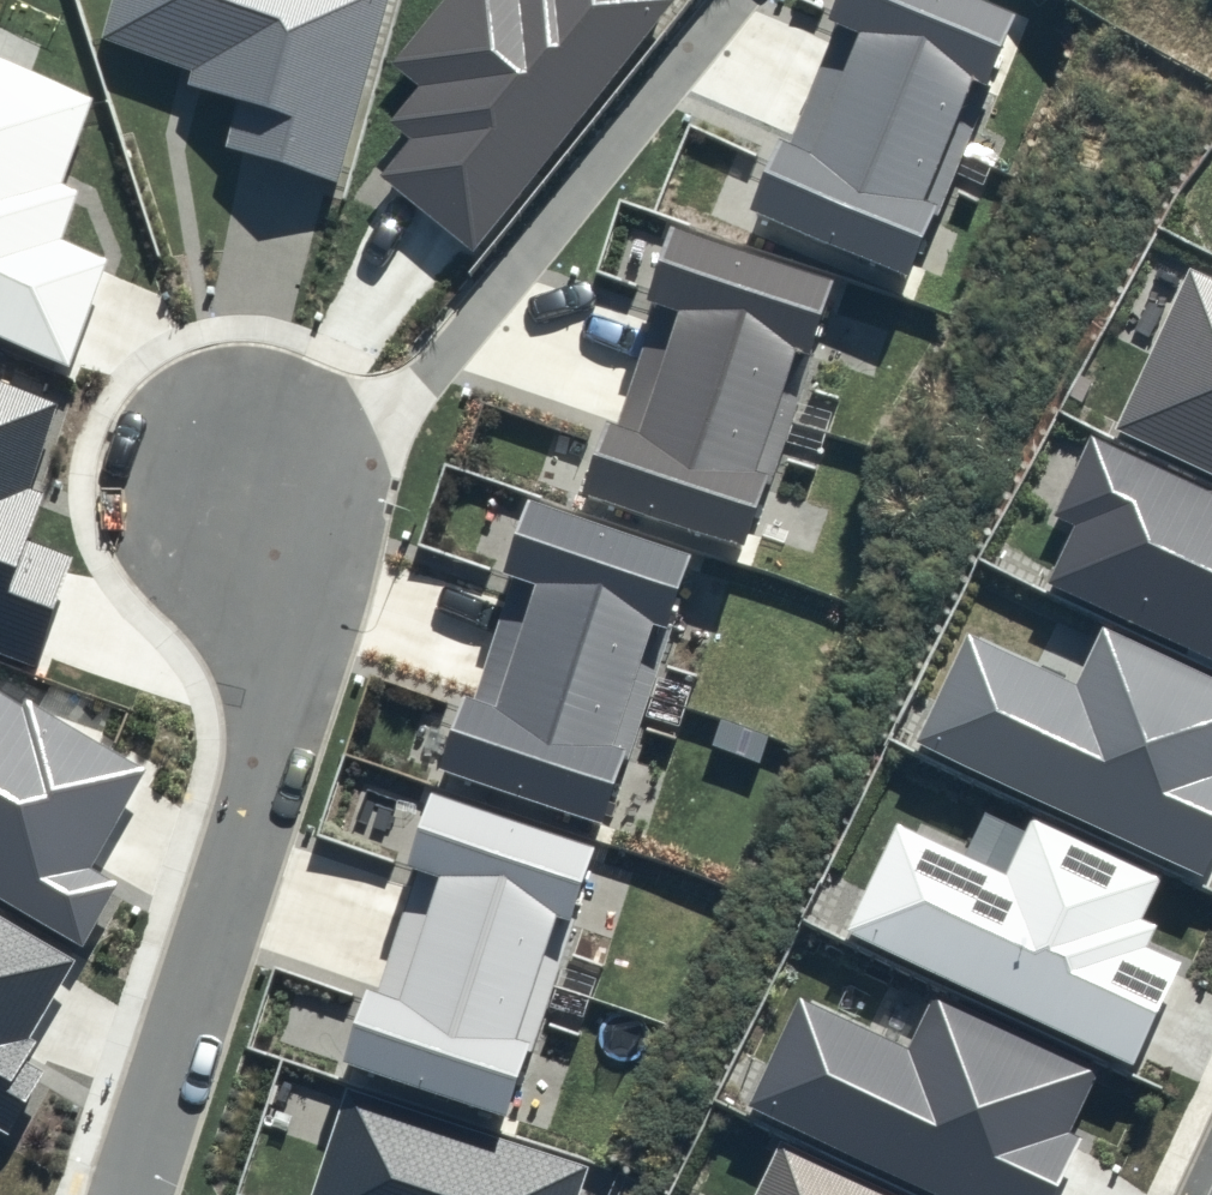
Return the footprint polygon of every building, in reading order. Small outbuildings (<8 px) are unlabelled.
[(393,0),(117,0),(104,41),(194,69),(189,85),(235,99),(220,147),(336,182),(393,0)] [(393,62),(421,84),(391,121),(415,140),(386,176),(474,246),(673,0),(443,0),(393,62)] [(743,207),(904,273),(937,195),(921,188),(969,71),(983,77),(1010,11),(983,0),(831,0),(825,14),(855,27),(807,143),(774,130),(743,207)] [(0,59),(0,337),(67,362),(107,259),(59,241),(79,190),(63,184),(97,97),(0,59)] [(603,416),(580,489),(741,543),(767,469),(753,465),(792,341),(807,346),(830,272),(667,222),(643,294),(674,305),(636,426),(603,416)] [(1111,423),(1211,470),(1211,275),(1185,263),(1111,423)] [(36,668),(76,556),(28,539),(44,495),(29,490),(61,401),(0,379),(0,655),(36,668)] [(1043,577),(1211,654),(1211,487),(1087,429),(1049,508),(1070,519),(1043,577)] [(462,694),(437,767),(600,820),(625,746),(610,742),(651,620),(664,624),(690,550),(526,499),(503,573),(533,583),(494,703),(462,694)] [(911,736),(1199,868),(1211,837),(1211,671),(1098,619),(1071,676),(963,627),(911,736)] [(78,938),(115,875),(87,859),(142,764),(0,685),(0,893),(78,938)] [(366,985),(342,1058),(506,1114),(530,1038),(515,1033),(556,913),(569,917),(595,846),(429,790),(405,864),(436,874),(397,995),(366,985)] [(893,816),(844,924),(1133,1054),(1178,954),(1144,938),(1154,916),(1138,908),(1157,867),(1029,809),(1003,866),(893,816)] [(6,1129),(49,1052),(32,1043),(36,1035),(27,1030),(72,950),(0,909),(0,1125),(6,1129)] [(743,1100),(947,1194),(1047,1194),(1077,1128),(1065,1123),(1094,1059),(930,984),(905,1041),(795,990),(743,1100)] [(345,1087),(307,1194),(570,1194),(582,1160),(345,1087)] [(747,1194),(910,1194),(776,1133),(747,1194)]
